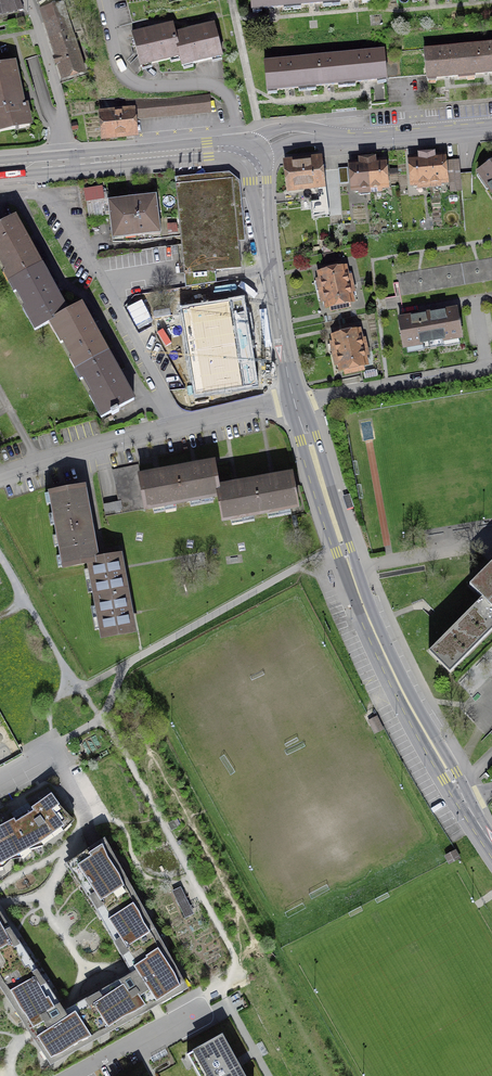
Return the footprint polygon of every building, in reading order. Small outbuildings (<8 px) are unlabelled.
[(22,3),(21,0),(0,0),(0,11),(22,3)] [(37,9),(58,0),(33,0),(37,9)] [(291,0),(249,0),(250,15),(292,11),(291,0)] [(292,11),(332,8),(331,0),(291,0),(292,11)] [(143,1),(123,5),(126,14),(145,10),(143,1)] [(62,6),(39,14),(63,85),(85,77),(62,6)] [(145,10),(126,14),(128,23),(147,18),(145,10)] [(139,71),(179,62),(173,38),(171,28),(131,37),(139,71)] [(213,29),(173,38),(179,62),(181,72),(221,63),(213,29)] [(467,82),(491,79),(491,48),(463,51),(467,82)] [(467,82),(463,51),(424,55),(427,86),(467,82)] [(344,57),(347,88),(385,85),(382,54),(344,57)] [(305,61),(308,92),(347,88),(344,57),(305,61)] [(308,92),(305,61),(263,65),(265,96),(308,92)] [(0,70),(0,137),(33,131),(29,107),(23,108),(16,67),(0,70)] [(132,113),(132,119),(211,111),(209,95),(167,99),(126,99),(128,113),(132,113)] [(134,133),(132,119),(132,113),(128,113),(99,116),(101,136),(134,133)] [(418,188),(430,187),(426,153),(419,154),(419,158),(409,159),(412,185),(418,184),(418,188)] [(434,153),(426,153),(430,187),(441,186),(441,182),(446,181),(443,156),(435,157),(434,153)] [(375,157),(367,158),(370,192),(381,191),(381,187),(386,187),(384,161),(375,162),(375,157)] [(359,193),(370,192),(367,158),(359,159),(360,163),(352,164),(354,189),(359,189),(359,193)] [(459,160),(448,161),(451,192),(461,191),(459,160)] [(321,161),(284,165),(287,195),(324,192),(321,161)] [(478,173),(491,192),(491,163),(478,173)] [(347,168),(339,169),(340,183),(348,183),(347,168)] [(203,178),(176,180),(185,275),(240,270),(231,175),(203,178)] [(83,188),(86,202),(106,198),(103,184),(83,188)] [(154,196),(108,202),(112,237),(159,232),(154,196)] [(40,266),(14,219),(0,227),(0,266),(9,282),(40,266)] [(66,313),(40,266),(9,282),(35,329),(49,322),(66,313)] [(321,276),(324,292),(349,287),(346,272),(321,276)] [(352,305),(349,287),(324,292),(327,309),(352,305)] [(242,302),(181,312),(194,396),(255,387),(242,302)] [(80,305),(66,313),(49,322),(76,370),(107,353),(80,305)] [(455,312),(399,323),(405,356),(462,346),(455,312)] [(333,332),(337,350),(363,344),(359,327),(333,332)] [(367,364),(363,344),(337,350),(341,369),(367,364)] [(133,401),(107,353),(76,370),(102,418),(133,401)] [(183,505),(220,498),(219,491),(214,463),(177,470),(183,505)] [(143,512),(183,505),(177,470),(137,476),(143,512)] [(292,478),(255,484),(260,516),(297,509),(292,478)] [(52,532),(93,524),(86,484),(44,491),(52,532)] [(224,522),(260,516),(255,484),(219,491),(220,498),(224,522)] [(100,558),(93,524),(52,532),(58,565),(83,561),(100,558)] [(125,553),(100,558),(83,561),(91,601),(133,593),(125,553)] [(470,585),(482,598),(429,652),(450,673),(491,630),(491,563),(470,585)] [(140,628),(133,593),(91,601),(97,636),(140,628)] [(375,717),(369,720),(374,729),(380,726),(375,717)] [(9,857),(40,841),(74,818),(59,803),(60,802),(51,791),(31,805),(33,808),(29,810),(16,819),(14,816),(0,824),(0,840),(9,857)] [(179,818),(169,823),(173,830),(182,824),(179,818)] [(0,840),(0,862),(9,857),(0,840)] [(133,964),(157,1001),(175,989),(180,985),(174,973),(159,949),(154,939),(144,923),(139,911),(134,904),(129,893),(124,884),(119,874),(108,857),(103,845),(102,844),(89,853),(91,856),(78,865),(111,916),(108,918),(137,962),(133,964)] [(453,845),(445,849),(449,856),(457,852),(453,845)] [(190,907),(180,888),(173,891),(183,910),(190,907)] [(33,1027),(44,1021),(45,1022),(50,1019),(46,1012),(55,1007),(48,996),(46,997),(28,965),(25,967),(0,922),(0,975),(3,981),(11,991),(20,1007),(27,1017),(33,1027)] [(76,1010),(37,1036),(51,1057),(63,1052),(80,1041),(90,1036),(99,1031),(109,1026),(125,1016),(135,1011),(146,1004),(138,993),(139,992),(136,988),(129,992),(124,984),(78,1013),(76,1010)] [(187,1054),(199,1075),(245,1075),(240,1067),(241,1066),(239,1062),(237,1059),(236,1059),(222,1034),(187,1054)] [(257,1044),(263,1056),(268,1053),(262,1041),(257,1044)]
